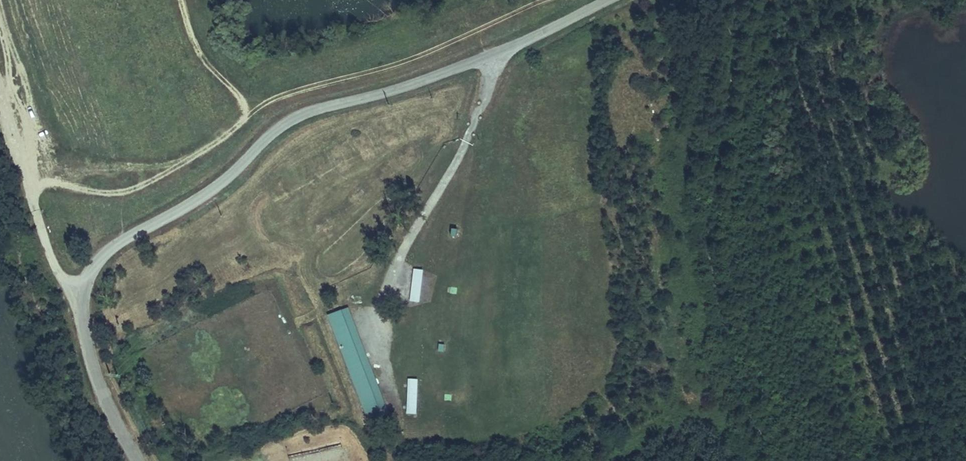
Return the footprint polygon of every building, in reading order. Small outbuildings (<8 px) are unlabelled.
[(413,269),(410,301),(420,302),(423,270),(420,269),(413,269)] [(347,307),(341,309),(381,415),(382,416),(388,413),(384,404),(347,307)] [(381,415),(341,309),(327,315),(368,421),(381,416),(382,416),(381,415)] [(418,379),(408,378),(407,413),(416,414),(418,379)]
